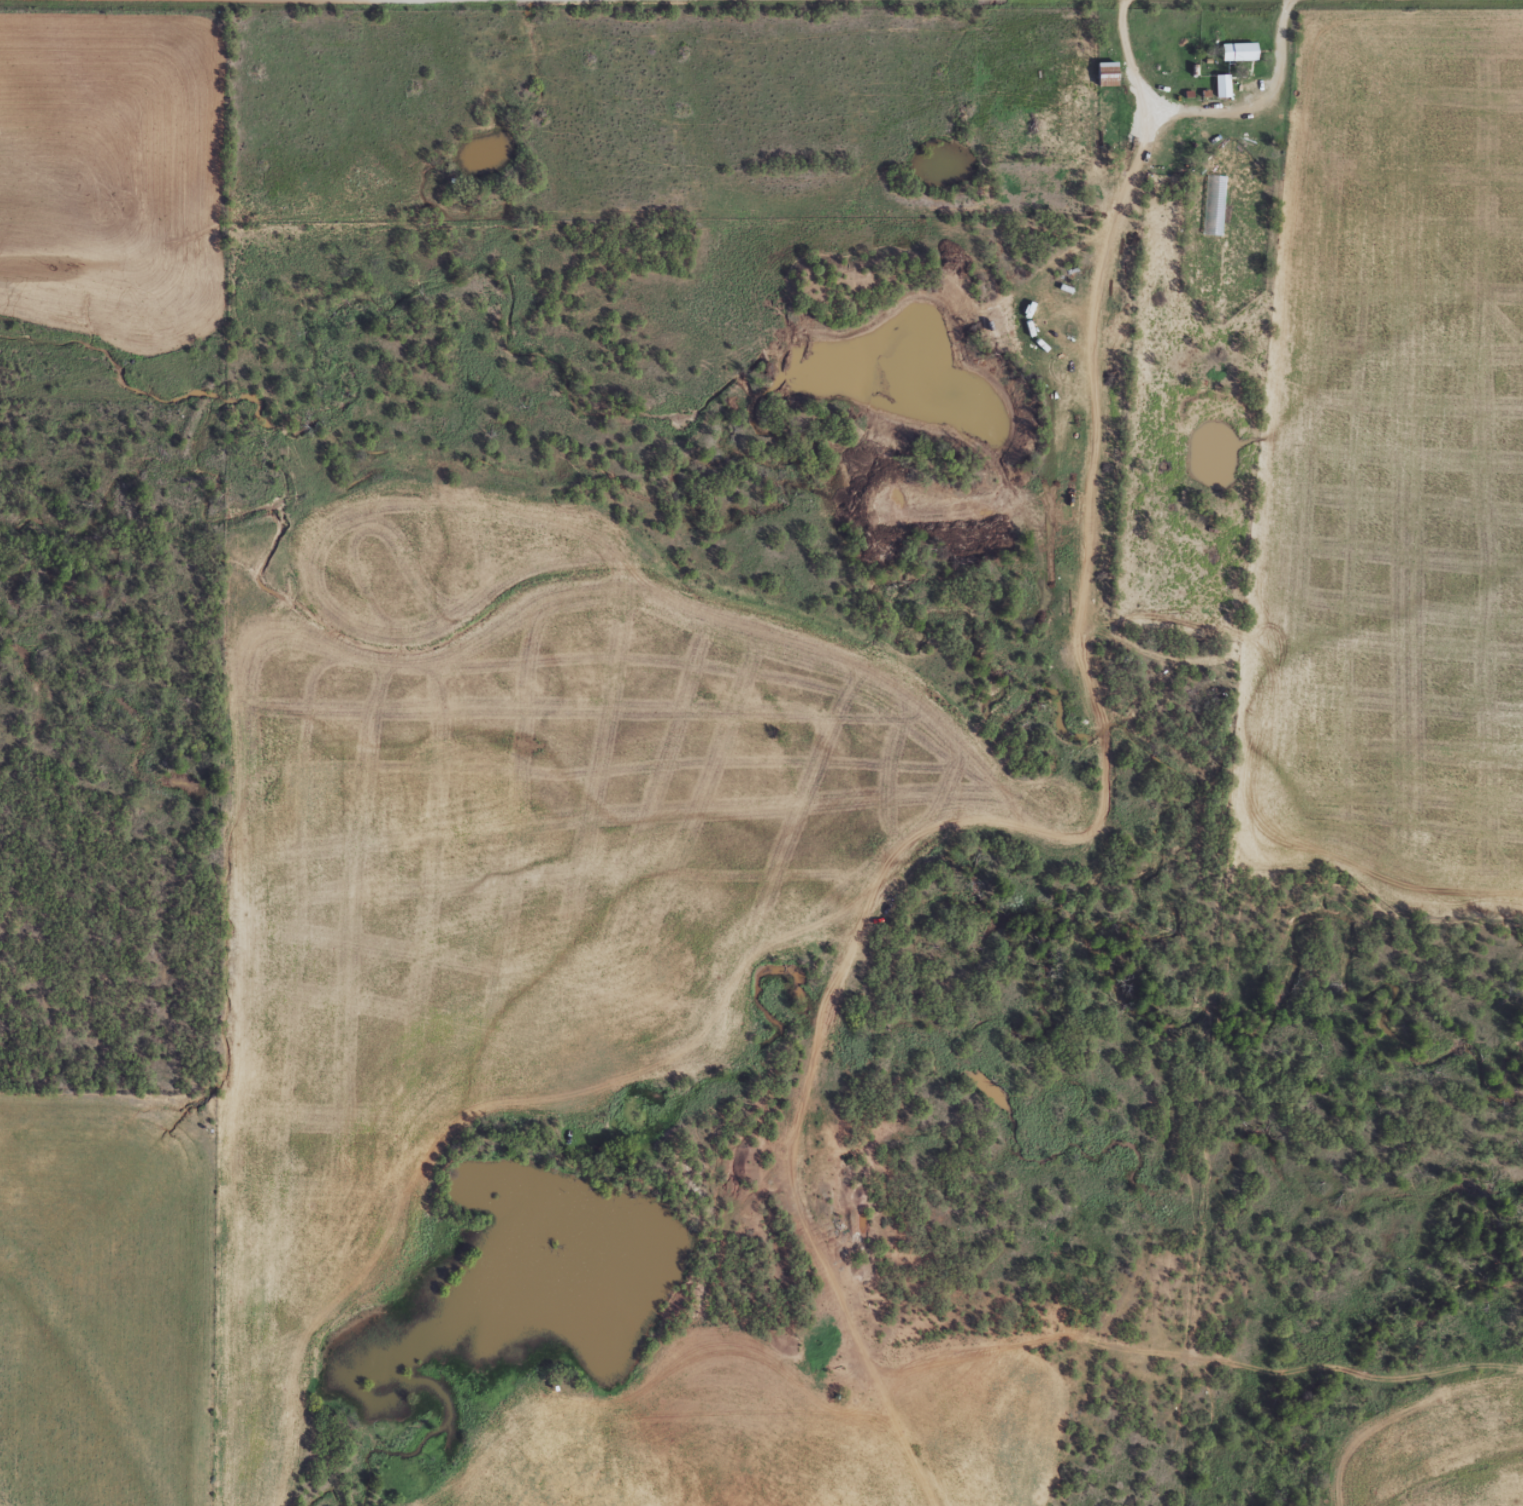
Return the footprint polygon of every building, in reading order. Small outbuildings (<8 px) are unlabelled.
[(1221,43),(1221,61),(1256,61),(1256,43),(1221,43)] [(1096,86),(1116,86),(1116,62),(1096,62),(1096,86)] [(1215,75),(1215,98),(1229,98),(1229,75),(1215,75)]
